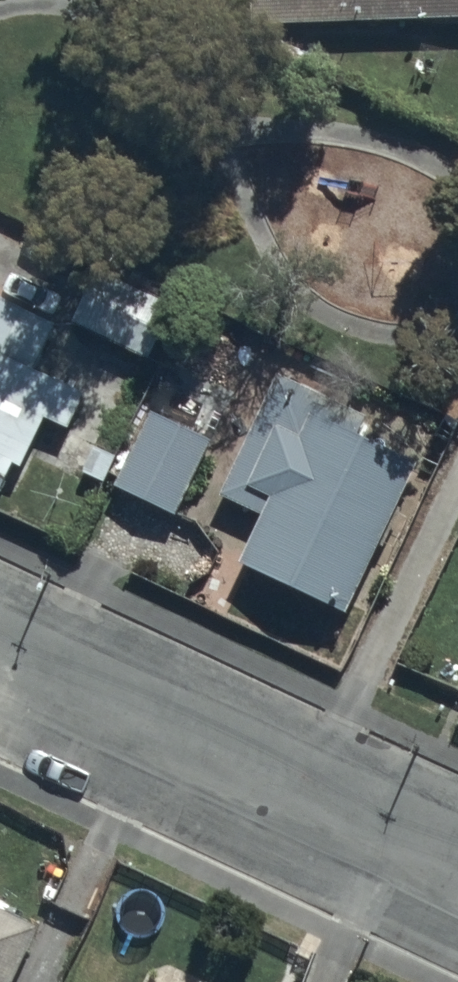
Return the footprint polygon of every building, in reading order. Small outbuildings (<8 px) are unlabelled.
[(250,28),(457,24),(457,0),(250,0),(250,28)] [(19,311),(0,302),(0,492),(11,468),(20,472),(41,426),(62,436),(77,401),(29,379),(54,327),(19,311)] [(366,427),(274,382),(215,501),(262,524),(239,572),(341,622),(413,474),(356,446),(366,427)] [(175,519),(208,443),(145,416),(134,442),(126,438),(109,479),(118,483),(113,493),(175,519)] [(0,913),(0,981),(13,981),(37,930),(0,913)]
